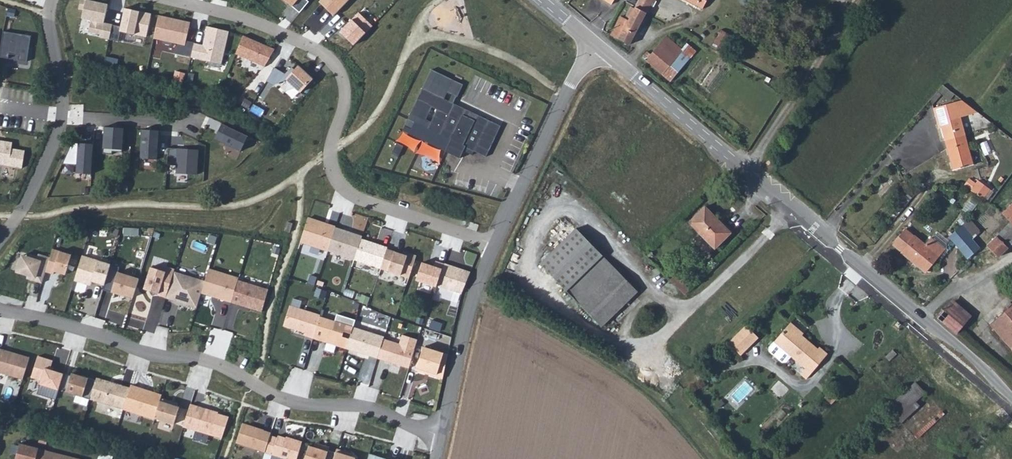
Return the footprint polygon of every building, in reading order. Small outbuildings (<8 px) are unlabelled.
[(96,0),(86,0),(82,17),(92,19),(89,31),(102,34),(101,37),(110,39),(113,25),(104,23),(109,3),(96,0)] [(334,13),(347,0),(320,0),(334,13)] [(630,6),(644,14),(652,0),(633,0),(630,6)] [(630,6),(628,5),(622,14),(625,15),(623,17),(620,15),(609,33),(627,43),(644,14),(630,6)] [(146,36),(150,15),(127,10),(124,24),(122,23),(121,27),(113,25),(110,39),(118,41),(120,31),(146,36)] [(359,12),(341,32),(354,44),(373,25),(359,12)] [(190,23),(159,16),(154,39),(177,44),(175,54),(191,57),(194,43),(186,42),(190,23)] [(230,30),(209,25),(204,45),(194,43),(191,57),(222,64),(230,30)] [(713,45),(723,50),(731,35),(722,30),(713,45)] [(3,31),(0,51),(0,55),(8,56),(8,53),(17,54),(16,61),(25,62),(29,35),(3,31)] [(244,35),(236,54),(264,66),(276,48),(244,35)] [(653,68),(662,76),(665,79),(673,69),(668,65),(680,49),(666,36),(650,52),(647,49),(641,56),(653,68)] [(275,67),(267,80),(275,83),(288,78),(301,91),(313,77),(300,65),(295,70),(292,67),(284,73),(275,67)] [(486,158),(501,126),(447,101),(455,84),(429,73),(408,119),(440,134),(438,138),(445,152),(460,159),(465,148),(486,158)] [(938,123),(945,149),(956,146),(956,148),(966,145),(959,117),(976,113),(961,100),(932,108),(936,124),(938,123)] [(225,141),(224,144),(241,152),(248,139),(225,127),(220,138),(225,141)] [(125,130),(106,128),(104,150),(123,152),(125,130)] [(161,131),(142,130),(140,162),(162,163),(163,154),(159,154),(161,131)] [(22,168),(26,150),(13,148),(14,142),(0,140),(0,163),(22,168)] [(93,177),(95,145),(73,144),(63,166),(78,167),(78,177),(93,177)] [(956,146),(945,149),(951,171),(972,166),(966,145),(956,148),(956,146)] [(199,150),(170,150),(170,166),(178,166),(177,176),(198,176),(199,150)] [(977,174),(970,183),(983,192),(990,182),(977,174)] [(1010,198),(1003,207),(1008,211),(1011,215),(1011,200),(1010,198)] [(702,204),(684,220),(709,247),(727,231),(702,204)] [(1011,232),(1011,215),(1008,211),(988,232),(984,236),(996,247),(1011,232)] [(980,225),(969,212),(968,213),(960,220),(971,233),(980,225)] [(327,251),(336,227),(309,217),(300,242),(327,251)] [(971,233),(960,220),(948,230),(959,243),(971,233)] [(354,259),(362,235),(336,227),(327,251),(354,259)] [(572,228),(537,263),(597,325),(632,290),(572,228)] [(926,241),(911,229),(898,246),(920,264),(935,244),(928,238),(926,241)] [(971,233),(959,243),(967,253),(980,243),(971,233)] [(354,259),(380,269),(387,249),(388,247),(371,242),(372,239),(362,235),(354,259)] [(417,256),(407,253),(406,256),(387,249),(380,269),(409,279),(417,256)] [(53,250),(50,258),(46,272),(53,274),(54,271),(65,275),(71,255),(53,250)] [(50,258),(38,254),(37,257),(30,254),(28,262),(21,259),(17,272),(34,277),(33,281),(42,284),(46,272),(50,258)] [(82,256),(75,280),(87,284),(88,280),(104,285),(111,265),(82,256)] [(437,286),(445,263),(436,261),(434,267),(423,263),(416,282),(436,289),(437,286)] [(445,263),(437,286),(461,294),(470,272),(445,263)] [(120,268),(111,265),(104,285),(103,289),(120,295),(120,293),(132,297),(138,280),(118,274),(120,268)] [(150,267),(143,289),(158,294),(158,295),(165,298),(174,272),(174,269),(167,267),(165,272),(150,267)] [(209,269),(205,282),(201,292),(230,302),(237,280),(238,279),(209,269)] [(205,282),(174,272),(165,298),(197,308),(201,292),(205,282)] [(269,290),(237,280),(230,302),(239,305),(239,304),(251,307),(250,309),(262,312),(269,290)] [(946,291),(931,310),(954,328),(968,308),(946,291)] [(1010,337),(1011,336),(1011,293),(989,314),(1010,337)] [(290,306),(284,326),(306,333),(305,336),(314,338),(320,317),(320,316),(290,306)] [(335,322),(320,317),(314,338),(322,341),(322,338),(326,340),(325,342),(346,349),(353,327),(355,320),(337,315),(335,322)] [(805,334),(792,322),(769,346),(769,351),(782,362),(787,361),(791,357),(803,369),(799,374),(806,380),(829,354),(820,347),(818,350),(803,336),(805,334)] [(729,343),(741,355),(758,337),(746,325),(729,343)] [(384,337),(353,327),(346,349),(361,353),(361,352),(370,355),(370,356),(378,358),(384,339),(384,337)] [(399,344),(384,339),(378,358),(409,368),(418,339),(402,335),(399,344)] [(900,349),(897,346),(891,353),(894,355),(900,349)] [(415,370),(424,373),(424,371),(437,375),(444,353),(422,347),(415,370)] [(23,380),(30,358),(0,348),(0,373),(23,380)] [(38,356),(32,377),(42,380),(40,384),(59,390),(60,387),(64,374),(50,370),(53,361),(38,356)] [(307,360),(303,369),(313,373),(317,364),(307,360)] [(71,376),(64,374),(60,387),(67,389),(66,392),(90,399),(95,381),(72,373),(71,376)] [(930,385),(918,375),(894,403),(905,413),(930,385)] [(96,377),(95,381),(90,399),(124,410),(124,409),(131,388),(96,377)] [(131,386),(131,388),(124,409),(154,418),(160,399),(161,398),(138,391),(138,388),(131,386)] [(170,402),(160,399),(154,418),(174,425),(179,407),(169,404),(170,402)] [(949,403),(946,400),(922,428),(925,431),(949,403)] [(207,409),(191,405),(183,428),(222,439),(228,417),(206,411),(207,409)] [(242,423),(236,443),(265,452),(270,436),(271,432),(242,423)] [(270,436),(265,452),(287,458),(297,458),(302,442),(291,439),(290,440),(278,436),(277,438),(270,436)] [(305,458),(333,458),(335,453),(328,451),(329,447),(315,443),(314,448),(309,446),(305,458)] [(20,444),(16,458),(37,458),(39,449),(20,444)] [(336,449),(335,453),(333,458),(356,458),(345,455),(346,451),(336,449)]
